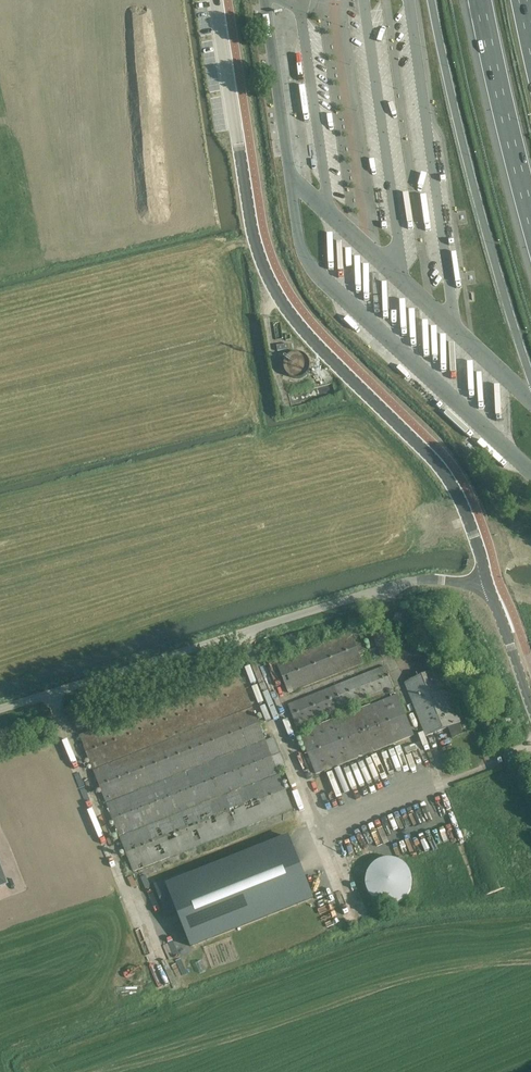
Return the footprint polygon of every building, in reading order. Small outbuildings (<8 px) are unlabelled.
[(271,317),(268,317),(267,344),(277,345),(277,330),(279,330),(280,323),(271,323),(271,317)] [(312,364),(312,362),(311,359),(310,357),(308,354),(306,352),(303,351),(300,350),(298,349),(295,349),(292,350),(290,351),(287,353),(285,355),(284,358),(283,361),(282,363),(283,367),(284,370),(285,373),(287,374),(289,376),(292,378),(294,378),(297,379),(299,379),(302,378),(305,376),(308,374),(310,371),(311,369),(312,366),(312,364)] [(399,361),(394,367),(417,389),(423,383),(399,361)] [(385,625),(371,630),(381,656),(395,651),(385,625)] [(364,663),(360,653),(366,651),(361,638),(354,640),(351,632),(276,662),(289,694),(364,663)] [(288,705),(297,727),(395,687),(385,665),(288,705)] [(464,734),(459,723),(461,722),(440,668),(404,682),(425,737),(449,728),(452,737),(453,738),(464,734)] [(274,737),(266,740),(239,672),(79,735),(133,872),(293,809),(278,771),(286,768),(274,737)] [(316,774),(414,736),(398,694),(299,733),(316,774)] [(74,721),(77,729),(96,722),(93,714),(74,721)] [(415,744),(404,748),(406,753),(417,749),(415,744)] [(309,779),(315,796),(319,794),(314,778),(309,779)] [(313,898),(289,837),(189,877),(187,872),(155,885),(166,914),(177,910),(191,947),(313,898)] [(385,905),(389,905),(393,905),(397,903),(401,902),(404,899),(407,897),(409,893),(411,889),(412,885),(412,881),(412,877),(411,873),(409,870),(407,866),(404,863),(401,861),(397,859),(393,858),(389,858),(385,858),(381,859),(377,861),(374,863),(371,866),(368,870),(367,873),(366,877),(365,881),(366,885),(367,889),(368,893),(371,896),(374,899),(377,902),(381,903),(385,905)]
